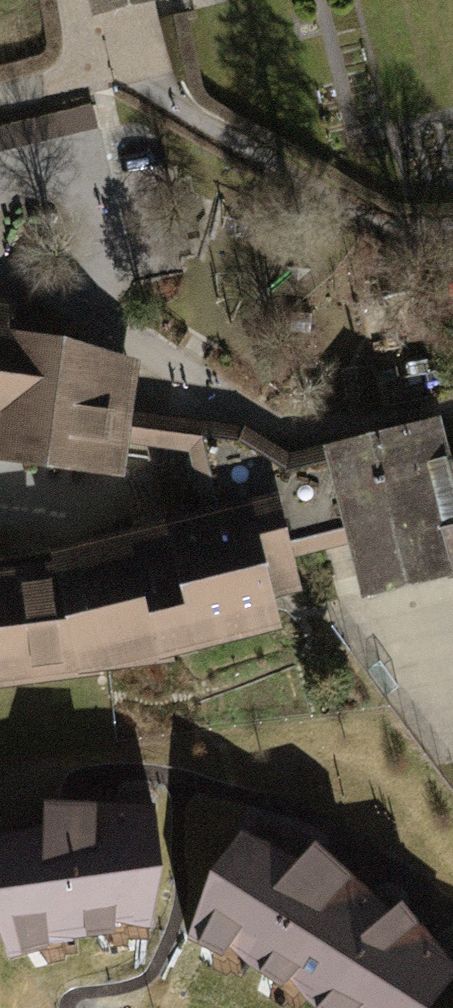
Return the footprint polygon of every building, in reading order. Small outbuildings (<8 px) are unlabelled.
[(94,17),(158,0),(90,0),(94,17)] [(0,128),(0,154),(98,131),(94,105),(0,128)] [(129,485),(133,451),(137,417),(143,365),(23,341),(25,313),(0,310),(0,464),(129,485)] [(189,457),(201,520),(229,513),(207,445),(238,448),(291,478),(335,470),(331,451),(295,457),(245,428),(137,417),(133,451),(189,457)] [(331,451),(335,470),(366,598),(452,577),(452,435),(450,423),(331,451)] [(0,580),(0,646),(4,674),(96,664),(96,661),(170,651),(169,643),(272,618),(264,589),(304,579),(284,499),(229,513),(201,520),(60,557),(60,572),(0,580)] [(29,968),(82,954),(128,947),(128,922),(164,922),(163,815),(57,814),(57,827),(58,842),(0,859),(0,864),(29,968)] [(259,852),(208,954),(242,969),(256,949),(277,965),(325,1007),(447,1007),(452,1003),(452,960),(416,930),(404,920),(324,863),(259,852)]
